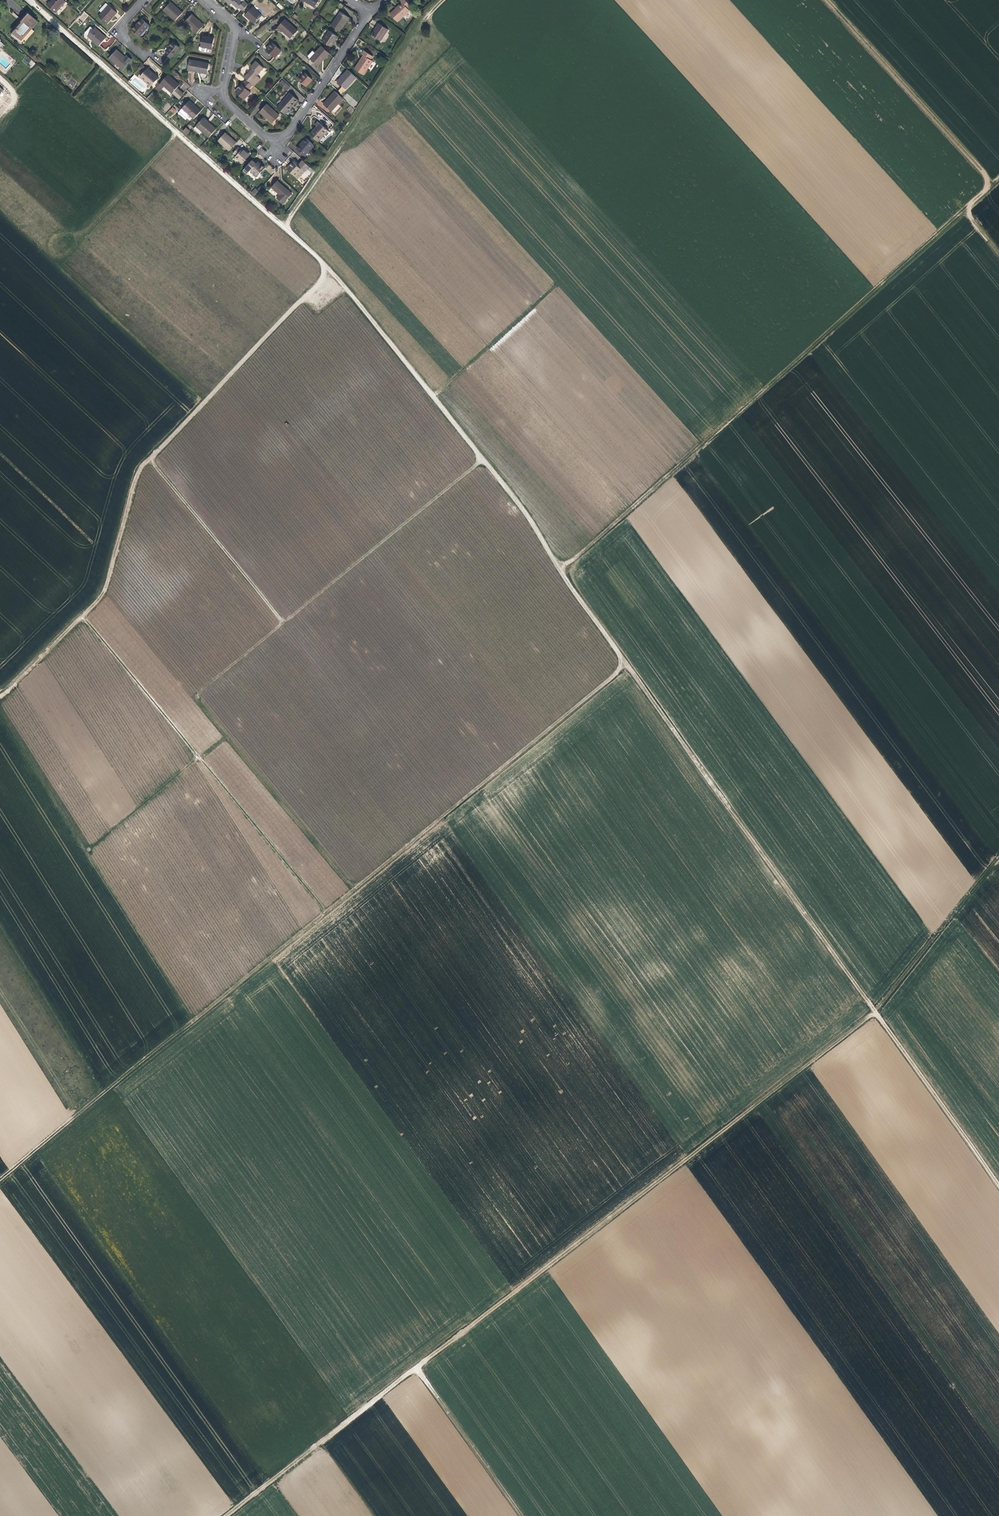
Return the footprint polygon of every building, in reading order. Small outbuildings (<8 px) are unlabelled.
[(47,4),(56,12),(66,1),(65,0),(50,0),(47,4)] [(245,4),(240,0),(225,0),(230,5),(232,3),(237,7),(239,6),(241,9),(245,4)] [(405,0),(401,0),(400,1),(402,3),(390,14),(397,22),(409,11),(408,9),(411,6),(405,0)] [(164,10),(175,20),(182,13),(171,3),(164,10)] [(117,13),(109,5),(99,16),(107,24),(117,13)] [(262,15),(253,7),(245,15),(254,23),(262,15)] [(20,21),(12,30),(22,39),(38,21),(27,11),(21,18),(21,19),(20,21)] [(331,26),(339,31),(348,17),(340,12),(331,26)] [(185,23),(196,33),(204,25),(192,15),(185,23)] [(142,18),(132,29),(140,36),(150,26),(142,18)] [(297,31),(284,19),(277,27),(290,38),(297,31)] [(387,29),(379,23),(371,34),(380,40),(387,29)] [(106,38),(95,28),(94,29),(91,26),(85,33),(93,40),(99,46),(106,38)] [(338,36),(329,30),(322,40),(331,46),(338,36)] [(213,38),(203,36),(201,47),(211,48),(213,38)] [(113,37),(102,43),(105,48),(116,42),(113,37)] [(180,48),(173,42),(169,46),(171,47),(165,54),(170,58),(180,48)] [(280,50),(272,43),(266,50),(274,57),(280,50)] [(318,65),(329,53),(322,46),(315,53),(313,50),(308,55),(310,58),(318,65)] [(125,57),(117,50),(109,58),(123,70),(131,60),(127,56),(125,57)] [(373,56),(363,50),(361,53),(363,55),(354,68),(364,74),(372,61),(371,60),(373,56)] [(209,63),(189,60),(188,70),(207,73),(209,63)] [(249,81),(254,86),(260,78),(256,75),(263,68),(256,61),(251,67),(252,68),(245,77),(249,81)] [(158,77),(148,68),(140,77),(150,86),(158,77)] [(345,89),(356,77),(348,70),(337,81),(342,86),(345,89)] [(306,86),(312,79),(305,73),(298,80),(306,86)] [(179,85),(167,75),(160,83),(156,88),(159,91),(163,86),(172,93),(176,88),(177,88),(179,85)] [(289,85),(282,79),(279,82),(286,88),(289,85)] [(253,89),(247,83),(244,86),(241,84),(235,91),(244,99),(253,89)] [(339,95),(345,89),(342,86),(336,92),(339,95)] [(176,88),(172,93),(179,99),(184,94),(177,88),(176,88)] [(336,92),(335,91),(324,104),(331,111),(343,98),(339,95),(336,92)] [(285,114),(298,99),(290,93),(277,107),(285,114)] [(343,98),(350,103),(354,106),(357,102),(346,94),(343,98)] [(193,119),(200,111),(189,101),(182,109),(180,111),(187,117),(189,115),(193,119)] [(279,116),(266,104),(259,112),(272,123),(279,116)] [(209,137),(216,129),(203,117),(196,126),(202,132),(209,137)] [(310,134),(318,141),(328,131),(318,121),(315,124),(317,126),(310,134)] [(202,132),(196,126),(193,129),(200,134),(202,132)] [(229,151),(236,142),(225,132),(217,141),(229,151)] [(306,138),(297,148),(305,155),(314,145),(306,138)] [(236,155),(235,157),(242,164),(250,155),(243,148),(241,150),(239,147),(234,153),(236,155)] [(258,176),(265,168),(258,161),(256,164),(252,160),(243,170),(247,174),(250,170),(258,176)] [(301,169),(306,164),(302,161),(297,166),(293,162),(286,168),(297,179),(304,172),(301,169)] [(283,204),(292,194),(277,181),(271,187),(279,195),(277,197),(283,204)] [(221,553),(216,557),(221,563),(226,559),(221,553)]
